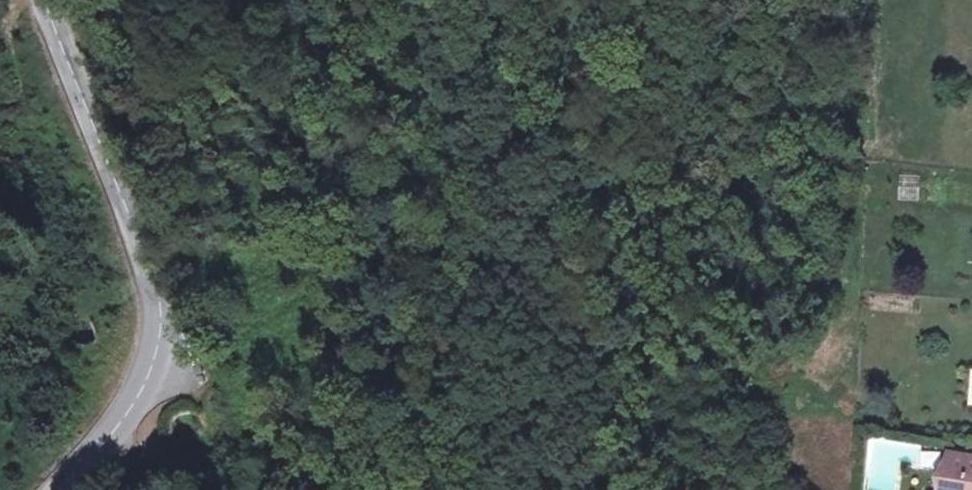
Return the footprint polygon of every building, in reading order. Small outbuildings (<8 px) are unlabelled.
[(948,453),(943,489),(971,489),(971,456),(948,453)]
